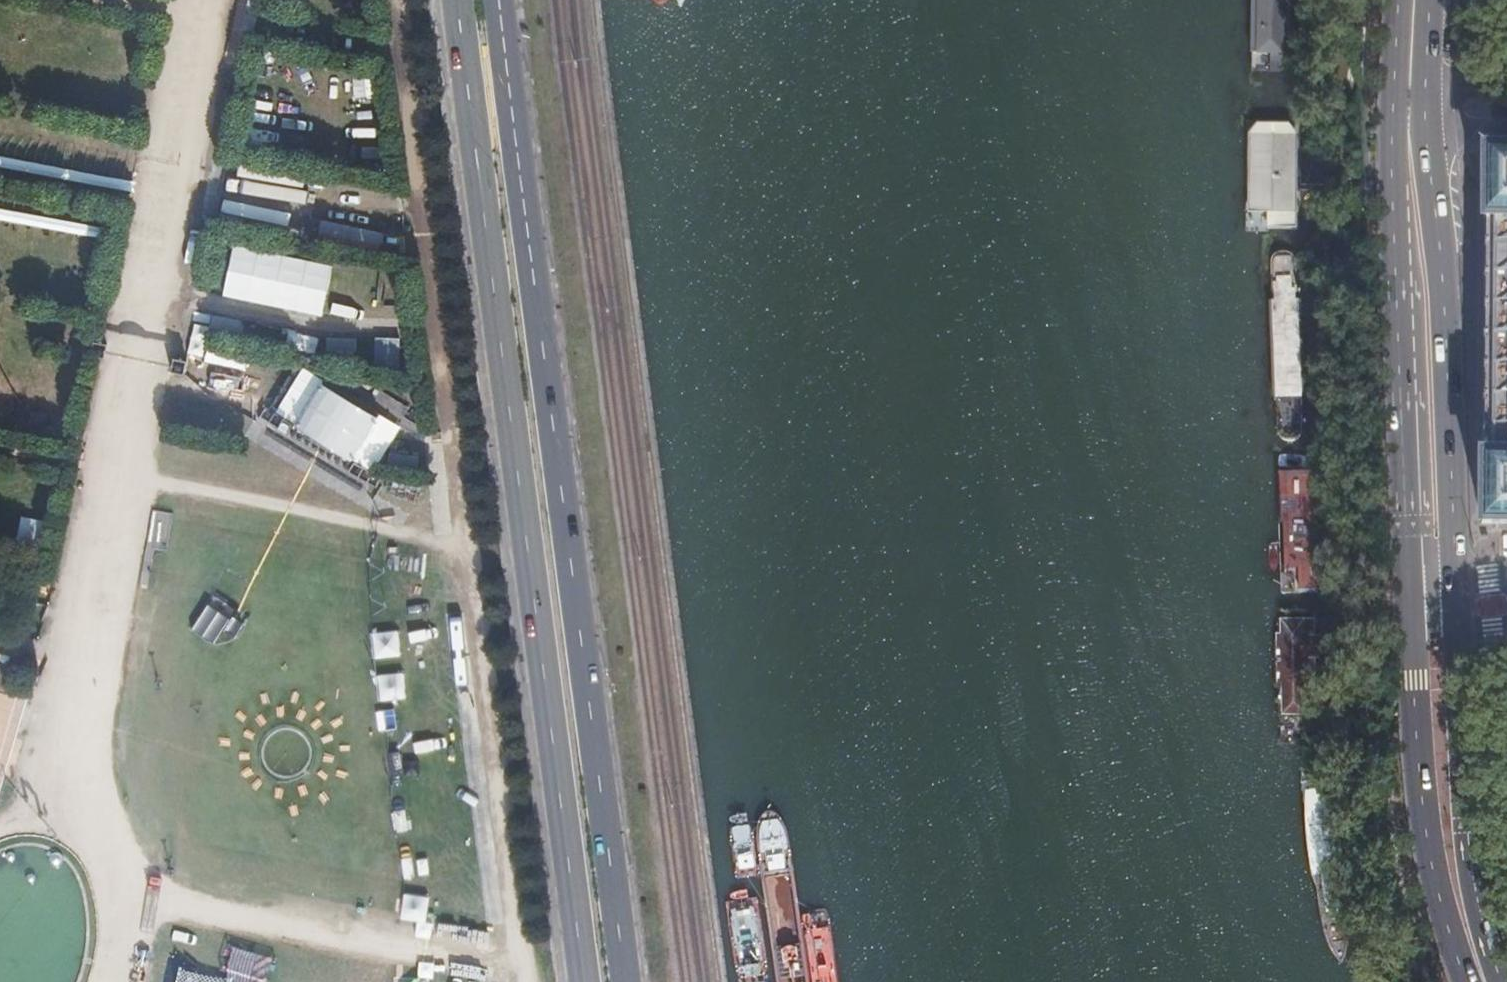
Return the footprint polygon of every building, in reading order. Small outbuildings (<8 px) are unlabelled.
[(1252,72),(1291,72),(1292,0),(1253,0),(1252,72)] [(1297,121),(1247,121),(1246,228),(1296,229),(1297,121)] [(1484,153),(1481,526),(1506,526),(1506,153),(1484,153)] [(1279,433),(1283,441),(1292,441),(1301,438),(1303,432),(1296,258),(1292,253),(1284,251),(1275,253),(1270,258),(1277,423),(1279,433)] [(1281,591),(1283,593),(1322,592),(1324,590),(1321,471),(1277,472),(1281,591)] [(1319,618),(1287,617),(1287,737),(1298,746),(1310,746),(1319,740),(1319,618)] [(1337,963),(1343,964),(1349,948),(1350,942),(1325,771),(1320,767),(1310,767),(1303,771),(1302,777),(1325,940),(1331,954),(1337,963)]
